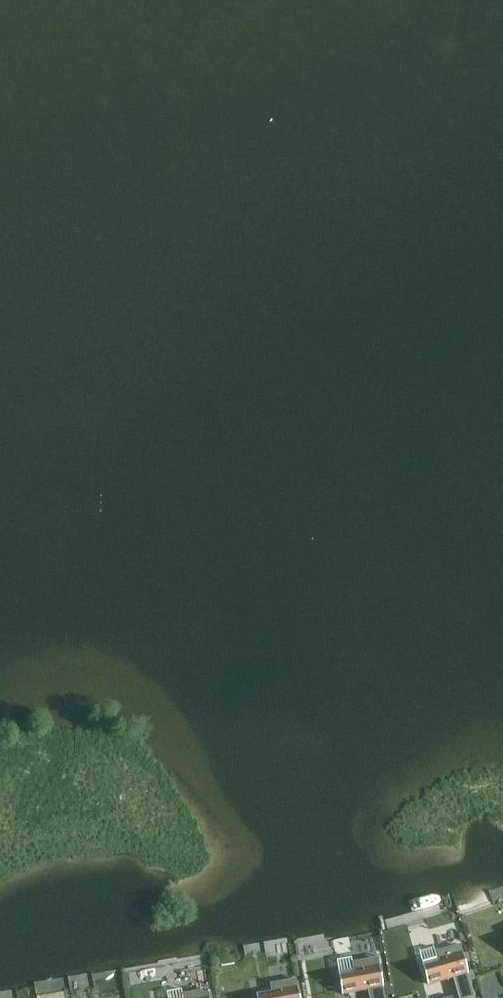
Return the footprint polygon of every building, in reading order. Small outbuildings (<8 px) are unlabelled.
[(436,953),(439,964),(424,968),(428,985),(452,978),(458,997),(473,997),(474,997),(459,946),(436,953)] [(367,990),(369,997),(384,997),(377,959),(354,963),(356,974),(340,977),(343,994),(367,990)] [(272,985),(274,996),(262,997),(299,997),(295,980),(272,985)]
